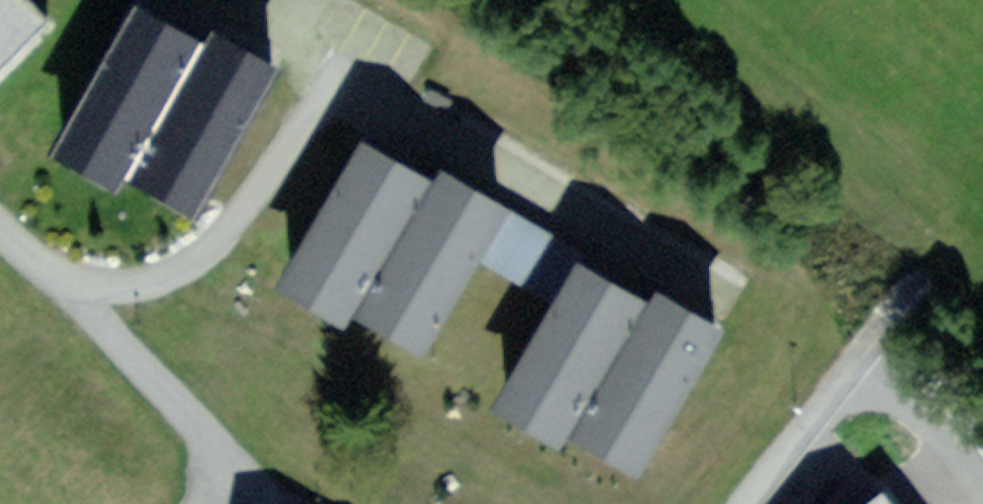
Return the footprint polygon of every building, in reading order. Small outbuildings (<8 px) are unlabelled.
[(50,25),(25,0),(0,0),(0,76),(50,25)] [(58,154),(187,227),(267,87),(204,51),(138,14),(58,154)] [(415,173),(360,142),(274,291),(349,334),(352,325),(437,186),(415,173)] [(463,188),(443,176),(437,186),(352,325),(420,365),(481,266),(510,216),(492,205),(463,188)] [(510,216),(481,266),(558,310),(582,271),(590,258),(496,201),(492,205),(510,216)] [(645,309),(582,271),(558,310),(495,413),(558,451),(567,437),(645,309)] [(688,314),(655,294),(645,309),(567,437),(628,473),(634,477),(722,334),(688,314)]
